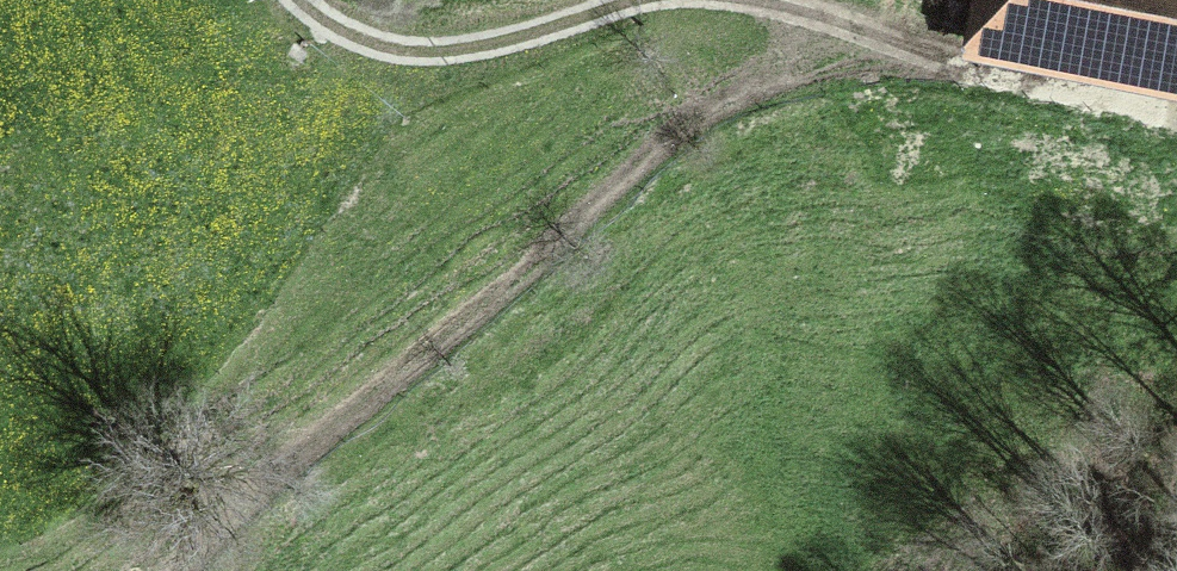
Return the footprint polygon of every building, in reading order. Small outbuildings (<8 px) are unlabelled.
[(974,44),(1176,78),(1176,0),(982,0),(974,44)]
